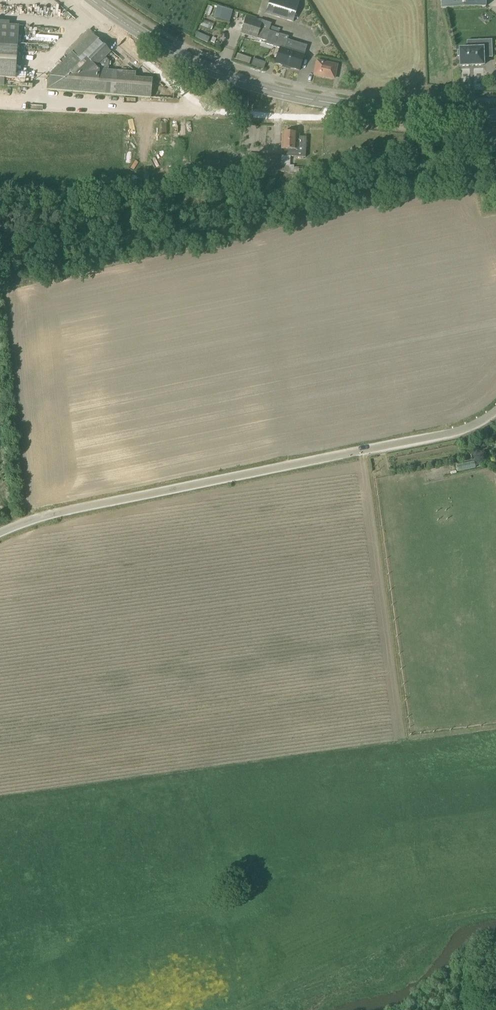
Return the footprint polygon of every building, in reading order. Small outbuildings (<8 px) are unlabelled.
[(265,13),(293,22),(298,9),(285,5),(287,0),(270,0),(265,13)] [(441,8),(486,6),(486,0),(441,0),(441,8)] [(233,11),(217,6),(214,18),(229,23),(233,11)] [(241,33),(266,41),(266,44),(280,48),(275,63),(287,67),(291,52),(284,50),(288,37),(269,31),(270,30),(269,30),(272,23),(246,15),(241,33)] [(0,25),(0,77),(15,79),(19,26),(0,25)] [(50,76),(48,79),(47,89),(151,98),(152,80),(135,78),(136,73),(108,71),(109,61),(105,57),(111,52),(92,33),(50,76)] [(291,52),(287,67),(300,70),(304,55),(301,54),(304,48),(297,46),(299,40),(288,37),(284,50),(291,52)] [(483,48),(459,49),(459,51),(458,51),(458,56),(460,56),(460,66),(483,65),(483,48)] [(238,54),(236,60),(249,64),(251,58),(238,54)] [(317,62),(315,74),(325,77),(334,78),(337,65),(328,64),(317,62)] [(17,67),(16,79),(35,79),(35,67),(17,67)] [(281,156),(306,157),(306,137),(299,137),(300,134),(297,134),(282,133),(281,156)] [(264,158),(264,168),(263,173),(279,174),(279,171),(299,171),(299,167),(294,167),(294,165),(289,165),(289,164),(281,164),(281,158),(264,158)] [(207,174),(220,174),(219,162),(206,162),(207,174)] [(485,204),(492,203),(495,202),(494,194),(490,194),(484,195),(485,204)]
